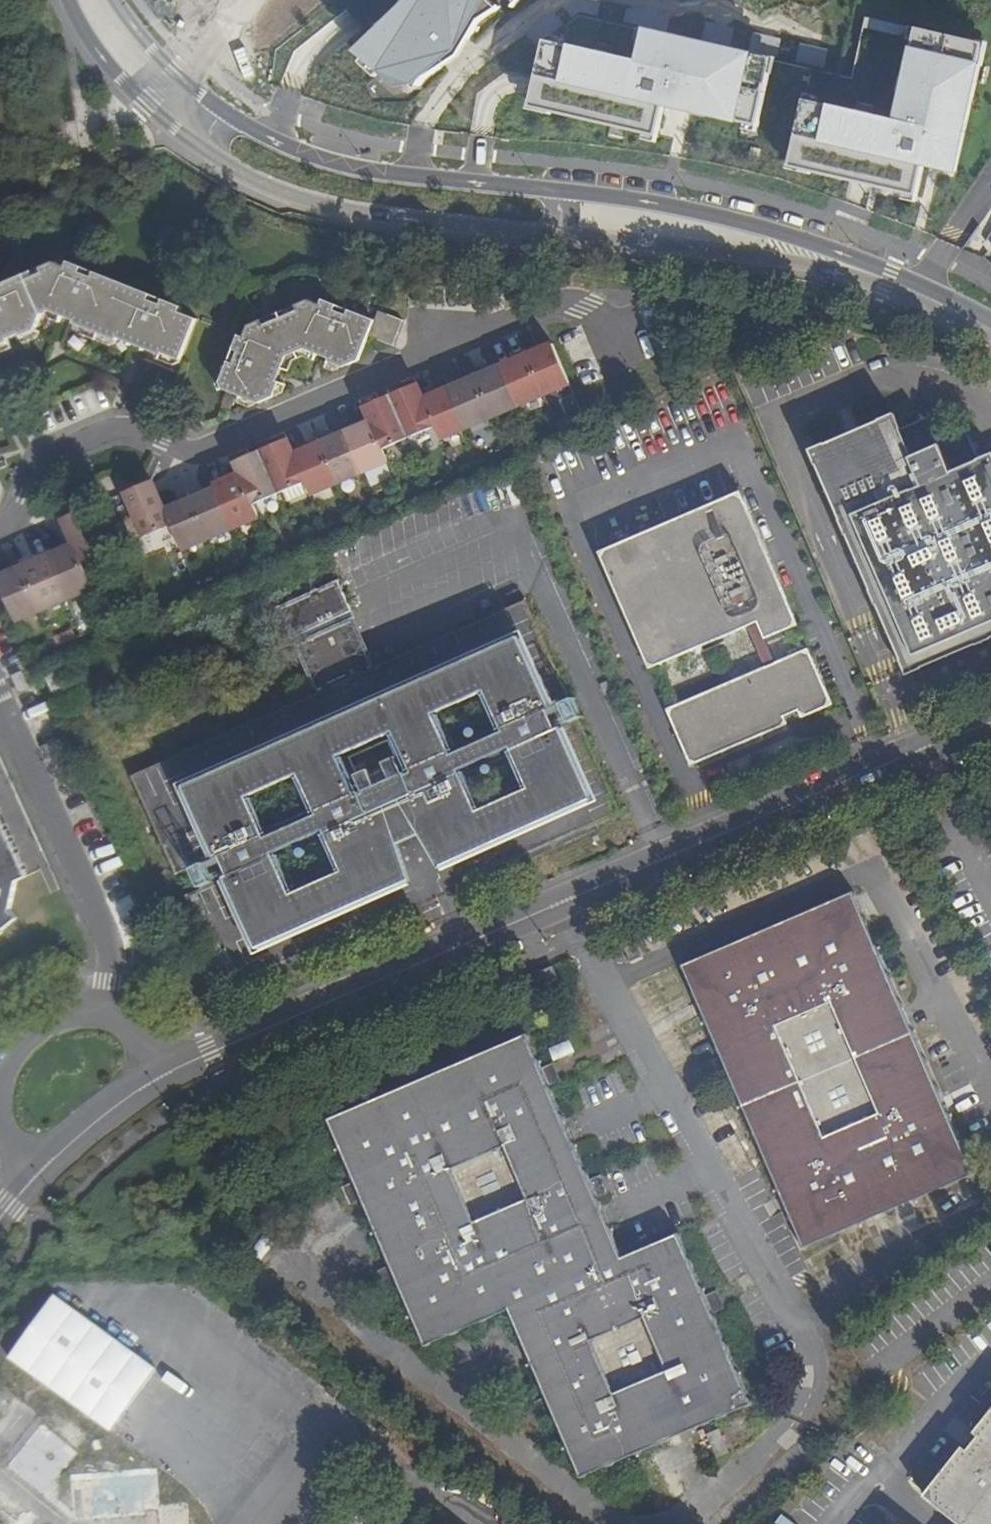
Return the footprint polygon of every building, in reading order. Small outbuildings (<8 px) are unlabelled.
[(372,47),(416,92),(472,53),(524,0),(422,0),(372,47)] [(938,27),(916,118),(820,94),(802,165),(937,197),(945,162),(974,169),(990,100),(990,40),(938,27)] [(788,56),(665,29),(659,56),(558,33),(542,103),(671,132),(677,106),(772,128),(788,56)] [(661,36),(641,31),(636,49),(657,54),(661,36)] [(375,52),(365,61),(383,79),(392,70),(375,52)] [(0,293),(0,346),(9,343),(8,340),(20,335),(21,337),(36,331),(42,316),(50,312),(75,323),(74,325),(116,342),(117,340),(161,357),(162,354),(181,361),(197,321),(180,313),(161,306),(149,301),(94,279),(81,274),(67,268),(55,263),(41,269),(44,275),(27,282),(2,293),(0,293)] [(67,268),(81,274),(83,268),(69,263),(67,268)] [(94,279),(149,301),(151,295),(96,273),(94,279)] [(2,293),(27,282),(25,276),(0,286),(0,288),(2,293)] [(161,306),(180,313),(182,308),(164,300),(161,306)] [(312,302),(298,308),(301,313),(267,327),(287,362),(288,358),(305,351),(323,357),(329,342),(324,340),(325,336),(338,341),(330,360),(329,363),(343,369),(358,362),(369,338),(375,322),(350,311),(348,317),(335,311),(338,305),(327,301),(324,307),(312,302)] [(350,311),(338,305),(335,311),(348,317),(350,311)] [(298,308),(264,322),(267,327),(301,313),(298,308)] [(379,312),(375,322),(369,338),(393,348),(394,347),(405,322),(379,312)] [(220,387),(258,403),(277,394),(282,383),(279,382),(261,374),(266,362),(270,364),(268,369),(282,375),(287,362),(267,327),(264,322),(252,328),(247,339),(242,337),(236,351),(241,353),(236,365),(231,363),(220,387)] [(323,357),(330,360),(338,341),(325,336),(324,340),(329,342),(323,357)] [(543,394),(568,383),(552,345),(540,350),(538,345),(538,344),(528,349),(524,350),(543,394)] [(517,405),(543,394),(524,350),(510,356),(511,357),(513,362),(501,367),(517,405)] [(279,382),(282,375),(268,369),(270,364),(266,362),(261,374),(279,382)] [(492,416),(517,405),(501,367),(489,372),(486,367),(478,371),(473,373),(492,416)] [(449,389),(465,427),(492,416),(473,373),(467,375),(459,378),(461,384),(449,389)] [(390,395),(409,438),(434,427),(421,395),(414,379),(400,385),(402,390),(390,395)] [(440,439),(465,427),(449,389),(436,394),(434,389),(421,395),(434,427),(440,439)] [(277,394),(258,403),(261,404),(276,398),(277,394)] [(369,417),(383,449),(409,438),(390,395),(378,399),(376,395),(362,401),(369,417)] [(980,462),(968,435),(940,447),(928,419),(900,431),(893,415),(810,450),(905,676),(990,639),(990,457),(980,462)] [(358,428),(345,434),(362,473),(389,461),(383,449),(369,417),(355,423),(358,428)] [(306,483),(294,455),(285,433),(271,439),(274,444),(261,449),(280,494),(306,483)] [(326,435),(348,479),(362,473),(345,434),(333,439),(331,433),(326,435)] [(337,484),(348,479),(326,435),(318,439),(337,484)] [(306,450),(294,455),(306,483),(312,495),(337,484),(318,439),(304,445),(306,450)] [(235,459),(238,467),(255,505),(280,494),(261,449),(249,455),(247,449),(233,455),(235,459)] [(216,489),(234,529),(260,518),(255,505),(238,467),(225,473),(226,475),(227,479),(214,484),(216,489)] [(153,482),(126,493),(146,539),(172,527),(165,510),(153,482)] [(209,540),(234,529),(216,489),(205,493),(203,487),(189,493),(209,540)] [(172,527),(183,551),(209,540),(189,493),(175,499),(176,502),(178,505),(165,510),(172,527)] [(735,493),(666,522),(673,539),(629,558),(623,541),(604,549),(602,550),(601,553),(601,556),(645,661),(647,664),(650,665),(653,665),(747,626),(764,666),(672,705),(669,707),(667,710),(667,713),(686,758),(688,761),(691,762),(694,762),(776,726),(780,725),(782,723),(782,720),(782,717),(796,710),(798,713),(801,714),(804,715),(826,705),(828,703),(828,700),(809,654),(806,652),(804,650),(801,651),(773,663),(762,638),(788,626),(792,624),(793,621),(793,618),(740,496),(738,493),(735,493)] [(71,539),(82,564),(108,553),(90,508),(63,519),(71,539)] [(666,522),(623,541),(629,558),(673,539),(666,522)] [(60,550),(48,555),(66,599),(92,588),(82,564),(71,539),(57,544),(60,550)] [(66,599),(48,555),(36,560),(34,555),(20,561),(41,610),(66,599)] [(20,561),(7,566),(9,572),(3,575),(0,576),(0,584),(16,620),(41,610),(20,561)] [(338,580),(298,597),(277,607),(291,639),(296,636),(312,629),(334,619),(351,612),(338,580)] [(227,989),(428,900),(514,861),(620,813),(525,600),(427,644),(376,666),(362,672),(341,623),(337,625),(315,635),(298,641),(293,644),(315,693),(131,776),(227,989)] [(354,617),(341,623),(362,672),(376,666),(354,617)] [(334,619),(312,629),(315,635),(337,625),(334,619)] [(296,636),(298,641),(315,635),(312,629),(296,636)] [(56,671),(45,676),(55,700),(66,695),(56,671)] [(20,673),(13,675),(18,686),(15,687),(18,693),(29,688),(26,682),(24,683),(20,673)] [(0,837),(0,933),(3,931),(18,919),(11,911),(18,882),(27,877),(7,834),(0,837)] [(854,892),(683,965),(804,1247),(974,1174),(854,892)] [(715,1314),(707,1295),(679,1231),(636,1250),(624,1255),(599,1198),(591,1179),(551,1086),(543,1067),(527,1032),(403,1085),(325,1118),(333,1135),(353,1182),(360,1200),(389,1266),(394,1278),(397,1284),(424,1348),(457,1334),(508,1312),(534,1371),(545,1397),(553,1416),(577,1470),(580,1479),(754,1405),(715,1314)] [(543,1067),(551,1086),(561,1082),(552,1063),(543,1067)] [(591,1179),(599,1198),(609,1194),(601,1175),(591,1179)] [(360,1200),(353,1182),(343,1186),(351,1204),(360,1200)] [(394,1278),(389,1266),(379,1270),(386,1288),(397,1284),(394,1278)] [(707,1295),(715,1314),(724,1310),(716,1291),(707,1295)] [(553,1416),(545,1397),(535,1401),(543,1420),(553,1416)] [(61,1406),(12,1468),(50,1497),(98,1436),(61,1406)] [(10,1414),(0,1408),(0,1430),(10,1414)] [(975,1432),(980,1436),(968,1450),(964,1446),(924,1495),(961,1523),(990,1523),(990,1412),(975,1432)] [(75,1472),(78,1523),(127,1520),(127,1523),(196,1523),(196,1519),(170,1521),(167,1467),(75,1472)] [(38,1512),(0,1487),(0,1523),(30,1523),(38,1512)]
